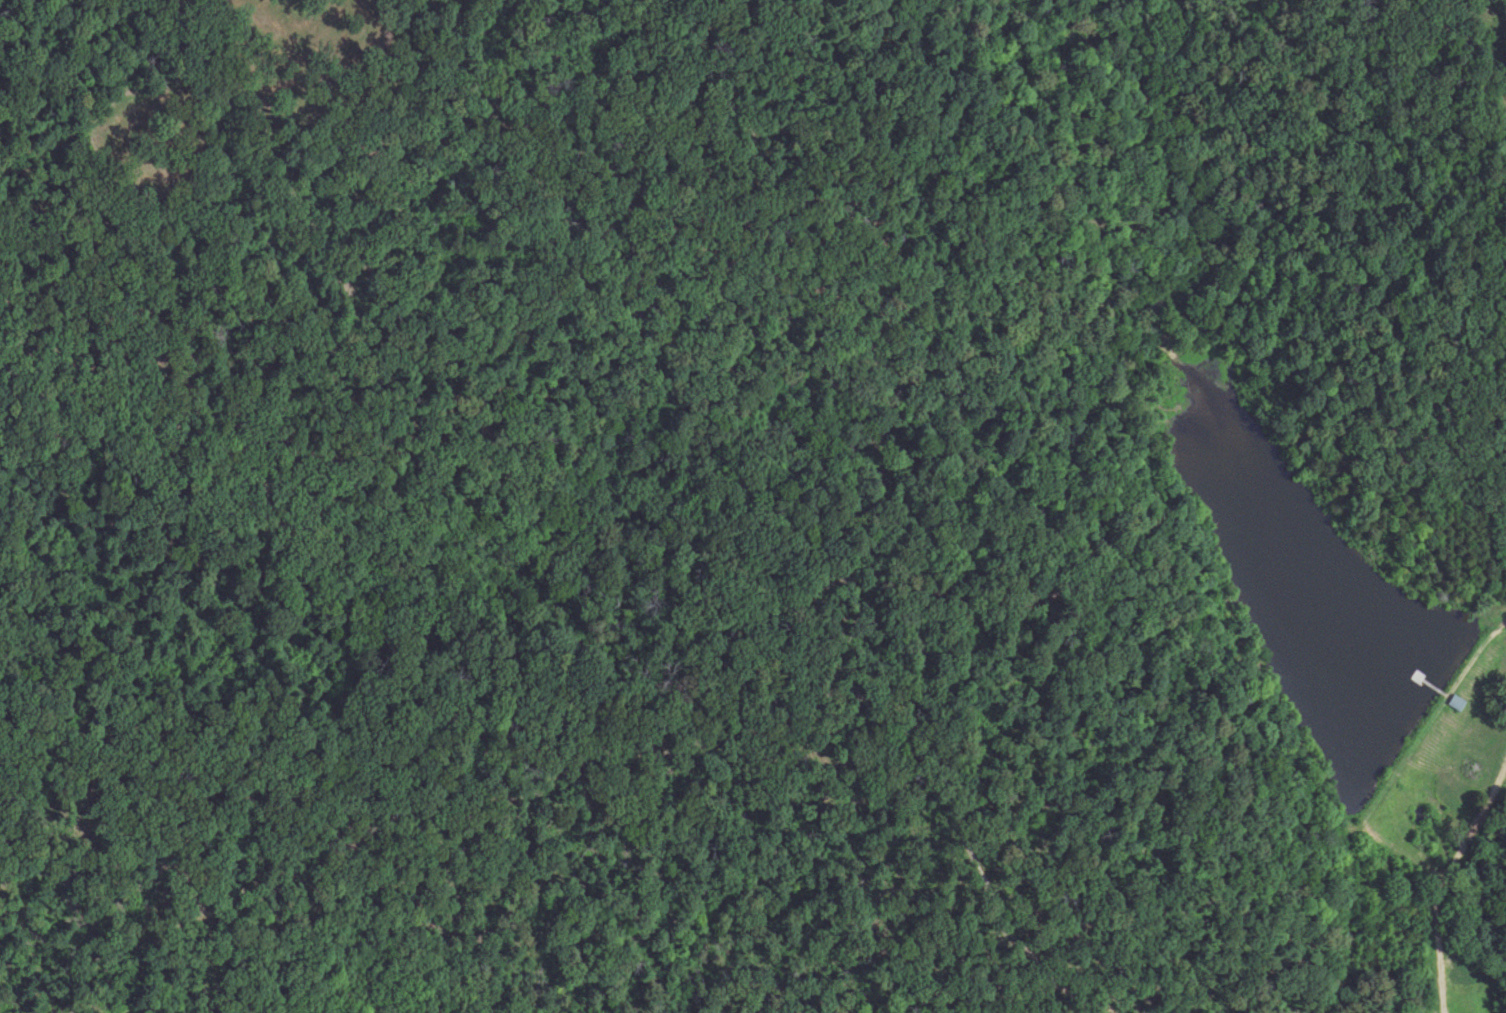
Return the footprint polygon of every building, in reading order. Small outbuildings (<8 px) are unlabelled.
[(1440,704),(1449,712),(1455,704),(1446,697),(1440,704)]
